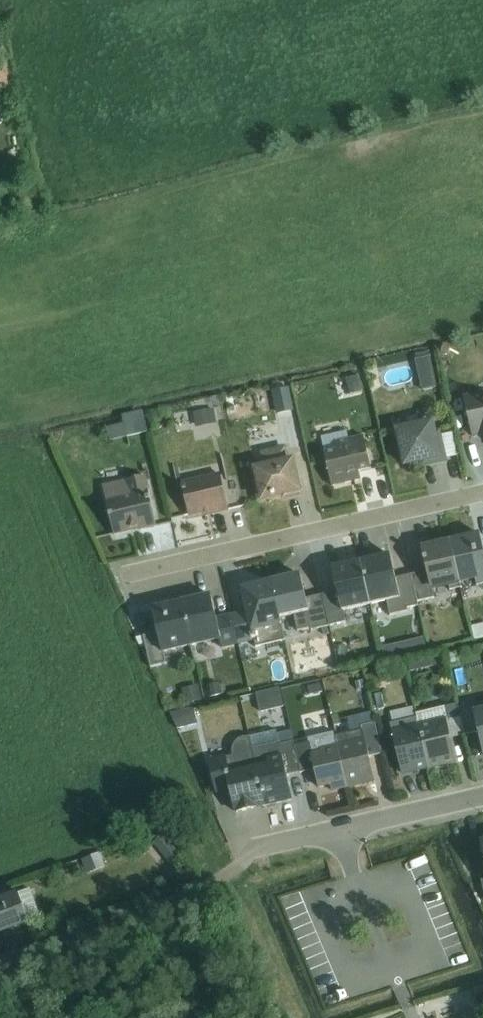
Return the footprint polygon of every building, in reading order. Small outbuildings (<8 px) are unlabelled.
[(416,361),(419,377),(434,374),(430,358),(416,361)] [(346,379),(349,392),(362,389),(359,376),(346,379)] [(289,386),(272,390),(277,413),(294,409),(289,386)] [(463,397),(472,438),(482,435),(482,392),(463,397)] [(196,428),(217,424),(214,409),(193,413),(196,428)] [(124,424),(107,428),(110,442),(148,433),(144,412),(122,416),(124,424)] [(438,431),(437,431),(434,420),(397,429),(405,466),(430,461),(431,464),(445,461),(445,460),(440,437),(438,431)] [(361,426),(320,435),(324,453),(336,450),(334,442),(364,436),(361,426)] [(453,434),(440,437),(445,460),(458,457),(453,434)] [(334,442),(336,450),(324,453),(332,487),(361,481),(359,473),(371,470),(364,436),(334,442)] [(292,459),(289,460),(286,447),(260,453),(263,465),(253,468),(259,501),(276,497),(276,496),(283,494),(284,498),(300,495),(292,459)] [(221,474),(181,483),(189,516),(214,511),(215,514),(229,511),(221,474)] [(147,476),(104,487),(114,535),(141,529),(141,531),(157,528),(148,491),(150,490),(147,476)] [(480,535),(451,542),(461,585),(476,581),(477,587),(482,586),(482,548),(480,535)] [(462,588),(461,585),(451,542),(422,549),(427,572),(411,575),(418,603),(434,599),(433,592),(449,588),(450,591),(462,588)] [(418,603),(411,575),(396,579),(390,556),(361,562),(372,605),(387,602),(390,616),(408,612),(408,609),(419,606),(418,603)] [(344,611),(372,605),(361,562),(332,569),(337,592),(322,596),(329,627),(346,623),(344,611)] [(329,627),(322,596),(306,599),(301,576),(271,583),(280,620),(294,617),(297,632),(311,629),(312,631),(329,627)] [(285,641),(280,620),(271,583),(242,590),(247,612),(232,615),(239,645),(253,642),(254,648),(285,641)] [(239,645),(232,615),(216,619),(211,597),(182,604),(192,648),(220,642),(221,649),(239,645)] [(165,654),(192,648),(182,604),(153,610),(158,633),(143,637),(150,668),(167,664),(165,654)] [(472,627),(475,640),(482,639),(482,624),(472,627)] [(421,637),(409,640),(414,656),(425,653),(421,637)] [(346,646),(336,649),(341,668),(351,666),(346,646)] [(443,656),(412,663),(414,672),(445,665),(443,656)] [(307,662),(293,665),(295,675),(310,672),(311,676),(324,673),(322,666),(309,669),(307,662)] [(227,695),(225,685),(220,686),(220,683),(207,686),(210,698),(227,695)] [(202,701),(199,686),(182,689),(185,705),(202,701)] [(287,701),(305,698),(302,688),(285,692),(287,701)] [(279,689),(256,695),(261,714),(284,708),(279,689)] [(465,736),(459,709),(458,705),(416,714),(417,718),(429,769),(457,763),(451,739),(465,736)] [(475,711),(474,705),(459,709),(465,736),(478,733),(482,753),(482,709),(475,711)] [(194,710),(173,715),(178,730),(198,725),(194,710)] [(429,769),(417,718),(391,724),(402,774),(413,772),(414,773),(429,769)] [(370,758),(383,755),(376,724),(362,727),(362,730),(336,736),(337,744),(347,788),(375,782),(370,758)] [(295,746),(294,742),(280,746),(276,732),(251,738),(265,807),(293,800),(287,777),(301,774),(295,746)] [(265,807),(251,738),(242,740),(238,743),(236,744),(234,748),(232,752),(232,757),(227,758),(226,757),(208,761),(216,795),(231,792),(236,813),(265,807)] [(347,788),(337,744),(320,748),(321,753),(313,755),(310,743),(295,746),(301,774),(314,771),(319,788),(330,786),(332,792),(347,788)] [(167,861),(178,852),(167,838),(156,847),(167,861)] [(107,849),(87,856),(92,869),(112,862),(107,849)] [(30,889),(19,894),(29,923),(41,918),(30,889)] [(29,923),(19,894),(18,892),(0,898),(0,933),(29,923)] [(473,992),(478,1008),(482,1006),(482,989),(473,992)]
